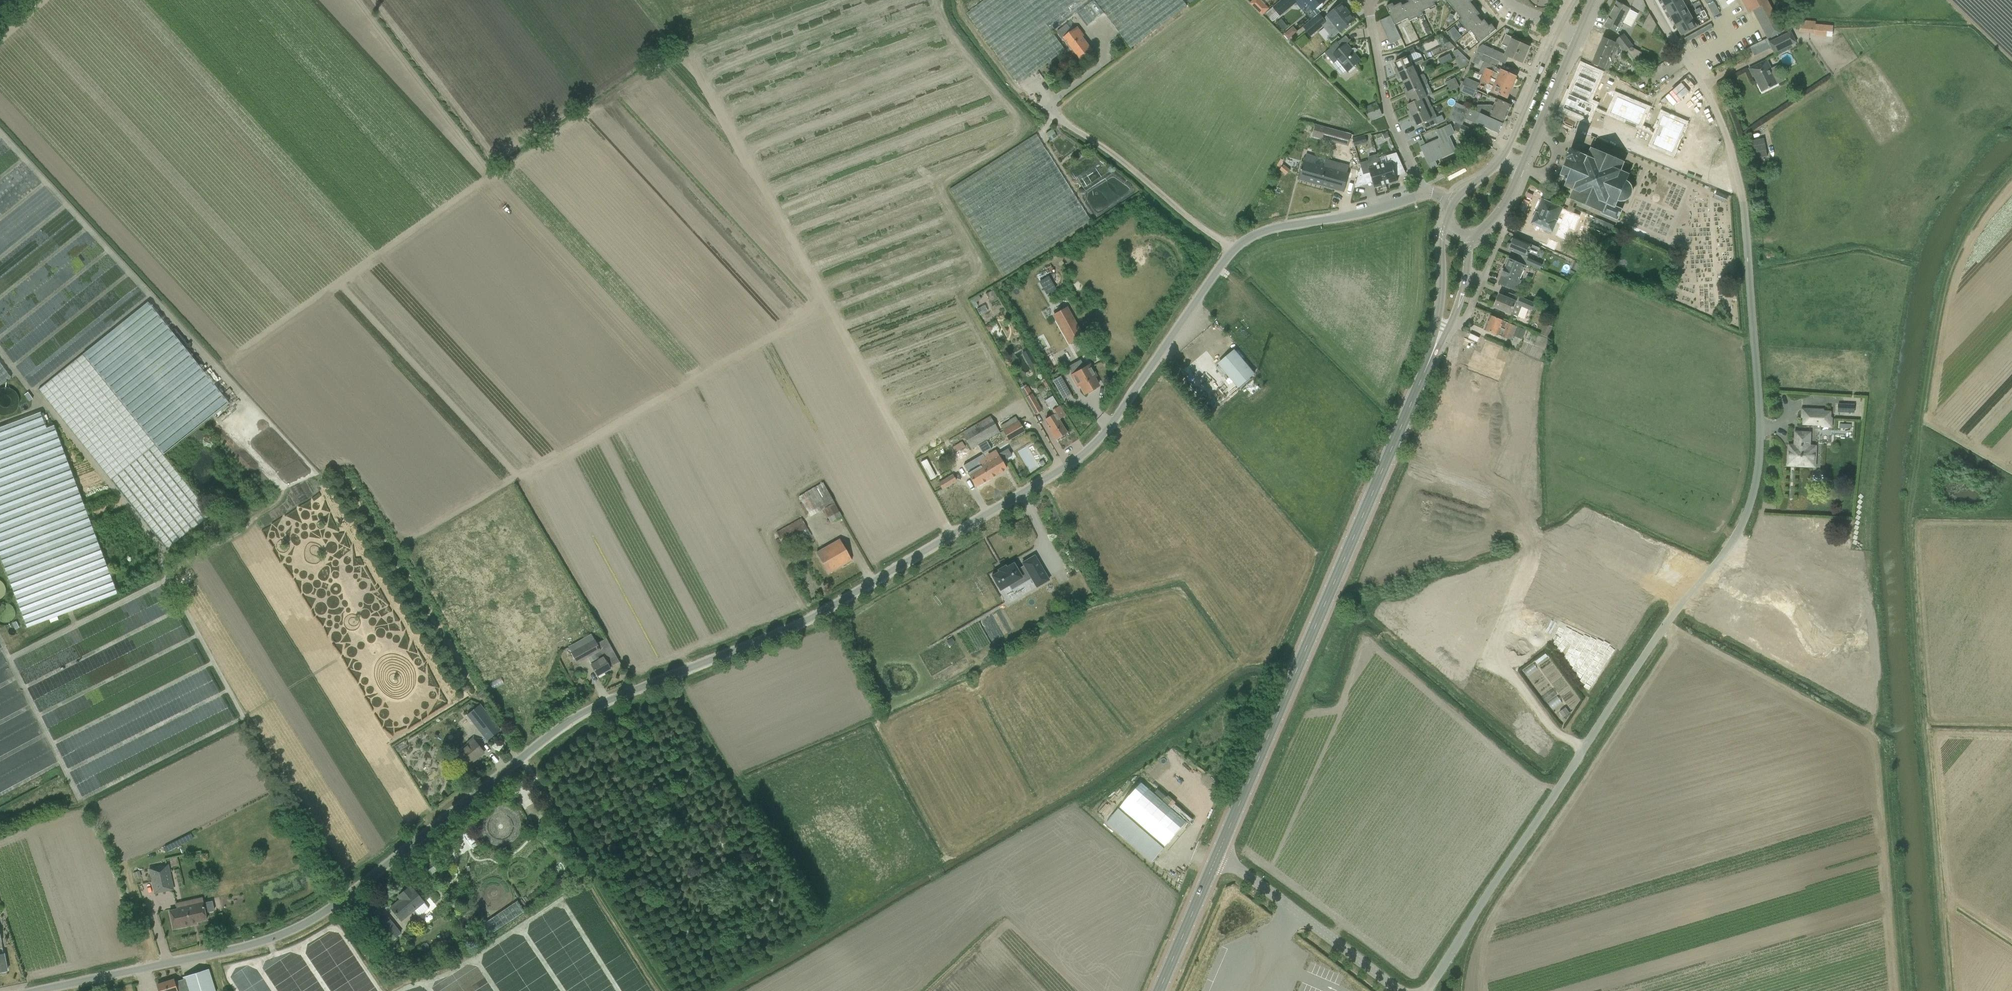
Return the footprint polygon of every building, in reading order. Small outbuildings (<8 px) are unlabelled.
[(1186,6),(1182,0),(987,0),(966,16),(1019,85),(1065,50),(1051,32),(1078,11),(1089,25),(1104,14),(1130,48),(1186,6)] [(1249,4),(1262,16),(1263,16),(1269,9),(1260,0),(1253,0),(1250,3),(1249,4)] [(1274,9),(1280,17),(1298,1),(1303,8),(1304,7),(1314,19),(1319,14),(1321,13),(1317,8),(1325,1),(1325,0),(1284,0),(1274,9)] [(1393,22),(1395,25),(1408,19),(1409,22),(1423,15),(1422,12),(1435,6),(1434,3),(1440,0),(1408,0),(1409,3),(1403,6),(1401,3),(1394,7),(1393,4),(1386,7),(1390,16),(1393,22)] [(1461,19),(1458,21),(1468,33),(1470,31),(1480,43),(1496,30),(1492,24),(1489,26),(1484,20),(1482,22),(1477,16),(1480,14),(1471,3),(1473,1),(1472,0),(1446,0),(1461,19)] [(1665,7),(1671,17),(1687,8),(1682,0),(1679,0),(1668,6),(1665,7)] [(1748,13),(1752,11),(1767,39),(1783,31),(1779,24),(1767,0),(1741,0),(1748,13)] [(1617,33),(1623,23),(1631,27),(1638,14),(1630,9),(1617,3),(1604,26),(1617,33)] [(1714,3),(1708,6),(1713,17),(1720,14),(1714,3)] [(1314,19),(1304,27),(1305,29),(1310,35),(1311,36),(1323,26),(1333,38),(1340,32),(1349,25),(1351,24),(1355,20),(1353,21),(1345,11),(1346,10),(1342,4),(1334,11),(1323,20),(1319,14),(1314,19)] [(1687,8),(1671,17),(1676,26),(1692,17),(1687,8)] [(1382,27),(1393,22),(1390,16),(1380,21),(1382,27)] [(1692,17),(1676,26),(1681,36),(1697,27),(1699,26),(1694,16),(1692,17)] [(1815,24),(1816,22),(1800,20),(1799,32),(1814,34),(1813,36),(1832,38),(1833,26),(1815,24)] [(1382,27),(1385,33),(1396,27),(1395,25),(1393,22),(1382,27)] [(1081,60),(1093,51),(1082,37),(1084,36),(1077,27),(1072,31),(1067,25),(1056,32),(1062,39),(1064,38),(1081,60)] [(1399,33),(1396,27),(1385,33),(1388,38),(1399,33)] [(1454,28),(1447,33),(1451,38),(1457,33),(1454,28)] [(1289,31),(1284,35),(1288,40),(1292,36),(1289,31)] [(1796,43),(1791,32),(1768,42),(1773,54),(1796,43)] [(1400,40),(1401,39),(1399,33),(1388,38),(1391,44),(1400,40)] [(1624,34),(1615,40),(1625,54),(1633,47),(1624,34)] [(1505,55),(1513,59),(1522,63),(1529,47),(1516,42),(1517,40),(1506,35),(1501,45),(1508,48),(1505,55)] [(1592,64),(1601,68),(1608,71),(1618,48),(1614,46),(1615,43),(1603,38),(1592,64)] [(1444,43),(1448,51),(1454,47),(1449,41),(1444,43)] [(1337,43),(1330,49),(1325,53),(1333,63),(1337,60),(1347,72),(1353,67),(1361,61),(1360,60),(1361,60),(1354,54),(1354,53),(1351,50),(1347,45),(1347,44),(1342,48),(1337,43)] [(1495,60),(1498,52),(1482,45),(1478,48),(1476,51),(1495,60)] [(1413,67),(1413,66),(1424,61),(1420,54),(1415,53),(1413,48),(1406,51),(1397,55),(1399,61),(1394,63),(1397,68),(1394,70),(1396,74),(1413,67)] [(1459,57),(1463,56),(1457,50),(1452,52),(1456,59),(1459,57)] [(1635,50),(1631,57),(1636,64),(1642,53),(1635,50)] [(1476,51),(1473,58),(1483,62),(1479,73),(1483,75),(1482,75),(1512,88),(1516,77),(1496,68),(1499,62),(1495,60),(1476,51)] [(1452,59),(1450,54),(1439,59),(1441,64),(1452,59)] [(1463,56),(1459,57),(1463,64),(1468,62),(1469,61),(1463,56)] [(1762,92),(1771,88),(1777,85),(1770,69),(1771,69),(1767,60),(1758,65),(1749,69),(1753,77),(1754,77),(1762,92)] [(1404,83),(1417,77),(1413,67),(1396,74),(1399,79),(1401,78),(1404,83)] [(1583,71),(1579,81),(1597,89),(1601,79),(1583,71)] [(1417,77),(1404,83),(1406,88),(1403,90),(1405,94),(1427,84),(1423,74),(1417,77)] [(1491,91),(1498,94),(1507,98),(1512,88),(1482,75),(1480,81),(1493,87),(1491,91)] [(1446,82),(1448,87),(1457,83),(1454,78),(1446,82)] [(1476,90),(1479,83),(1465,78),(1462,84),(1476,90)] [(1579,81),(1575,90),(1593,98),(1597,89),(1579,81)] [(1448,87),(1450,92),(1459,88),(1457,83),(1448,87)] [(1427,84),(1405,94),(1408,99),(1411,98),(1413,103),(1427,97),(1432,94),(1427,84)] [(1473,97),(1476,90),(1462,84),(1459,91),(1473,97)] [(1575,90),(1571,100),(1589,107),(1593,98),(1575,90)] [(1618,94),(1611,110),(1621,115),(1628,98),(1618,94)] [(1407,112),(1409,117),(1426,109),(1431,107),(1427,97),(1413,103),(1407,106),(1410,111),(1407,112)] [(1628,98),(1621,115),(1630,119),(1637,102),(1628,98)] [(1504,122),(1511,106),(1502,102),(1496,99),(1489,115),(1495,118),(1504,122)] [(1568,99),(1562,114),(1588,125),(1594,109),(1589,107),(1571,100),(1568,99)] [(1637,102),(1630,119),(1640,123),(1647,106),(1637,102)] [(1465,119),(1499,134),(1503,124),(1455,103),(1448,119),(1462,126),(1462,125),(1465,119)] [(1376,104),(1365,109),(1371,121),(1381,116),(1376,104)] [(1424,129),(1433,125),(1437,124),(1434,118),(1430,119),(1426,109),(1409,117),(1412,122),(1414,121),(1417,126),(1422,124),(1424,129)] [(1668,116),(1665,126),(1683,133),(1687,123),(1668,116)] [(1474,131),(1462,125),(1462,126),(1459,133),(1471,138),(1474,131)] [(1446,150),(1446,148),(1452,145),(1448,136),(1454,133),(1450,126),(1437,132),(1440,139),(1421,148),(1428,162),(1432,169),(1438,167),(1434,159),(1447,153),(1446,150)] [(1665,126),(1661,136),(1680,143),(1683,133),(1665,126)] [(1306,150),(1319,153),(1325,130),(1312,127),(1306,150)] [(1326,128),(1323,139),(1348,146),(1351,135),(1326,128)] [(1052,129),(1045,134),(1049,141),(1056,136),(1052,129)] [(1004,276),(1040,253),(1090,221),(1035,134),(949,189),(1004,276)] [(1661,136),(1657,145),(1676,152),(1680,143),(1661,136)] [(1755,159),(1767,156),(1764,138),(1752,141),(1755,159)] [(1572,199),(1570,205),(1572,206),(1575,200),(1579,202),(1589,207),(1589,206),(1602,211),(1601,212),(1600,213),(1617,220),(1622,209),(1615,206),(1617,200),(1621,201),(1624,201),(1627,199),(1630,196),(1631,194),(1632,191),(1632,189),(1631,186),(1629,184),(1627,182),(1625,181),(1628,174),(1620,170),(1624,162),(1610,156),(1611,155),(1605,152),(1604,154),(1591,149),(1587,157),(1580,154),(1581,153),(1571,149),(1567,159),(1568,159),(1561,176),(1565,177),(1564,179),(1565,181),(1567,182),(1565,186),(1573,190),(1570,198),(1572,199)] [(1386,185),(1397,181),(1396,176),(1406,173),(1401,164),(1397,153),(1387,156),(1389,163),(1380,165),(1386,185)] [(1302,170),(1299,180),(1320,186),(1344,192),(1346,182),(1349,174),(1346,173),(1348,166),(1327,160),(1317,157),(1307,155),(1305,162),(1304,162),(1302,170)] [(1361,167),(1355,188),(1366,185),(1363,175),(1370,173),(1373,183),(1374,188),(1386,185),(1380,165),(1377,155),(1368,157),(1369,161),(1360,164),(1361,167)] [(1284,165),(1280,170),(1286,175),(1290,170),(1284,165)] [(1714,198),(1725,203),(1728,197),(1716,192),(1714,198)] [(1532,223),(1542,227),(1551,231),(1555,222),(1568,228),(1570,224),(1576,227),(1581,216),(1572,213),(1574,208),(1572,207),(1572,206),(1570,205),(1567,211),(1542,200),(1538,210),(1539,211),(1537,214),(1532,223)] [(1611,234),(1615,226),(1595,217),(1593,221),(1608,227),(1606,232),(1611,234)] [(1509,250),(1518,254),(1524,257),(1526,250),(1536,255),(1539,248),(1524,241),(1514,238),(1509,250)] [(1524,263),(1540,270),(1543,264),(1538,262),(1527,257),(1524,263)] [(1525,266),(1518,263),(1509,259),(1506,268),(1505,268),(1498,283),(1516,291),(1521,281),(1519,280),(1525,266)] [(1582,273),(1585,267),(1579,265),(1577,271),(1582,273)] [(1046,294),(1055,289),(1048,277),(1039,282),(1046,294)] [(992,290),(985,294),(990,302),(997,298),(992,290)] [(1499,295),(1494,308),(1518,317),(1522,306),(1531,310),(1533,304),(1521,298),(1519,303),(1499,295)] [(163,454),(228,402),(147,302),(38,390),(166,550),(210,515),(163,454)] [(1066,308),(1053,315),(1069,343),(1082,336),(1066,308)] [(1484,330),(1494,334),(1497,335),(1498,334),(1511,340),(1513,336),(1522,339),(1526,330),(1516,326),(1490,316),(1484,330)] [(1546,337),(1554,338),(1556,327),(1548,326),(1546,337)] [(1534,334),(1530,343),(1536,345),(1540,336),(1534,334)] [(1542,350),(1524,343),(1521,350),(1540,357),(1542,350)] [(1493,362),(1497,352),(1485,347),(1482,353),(1483,354),(1482,357),(1474,354),(1468,370),(1491,379),(1498,364),(1493,362)] [(1021,353),(1025,359),(1030,356),(1027,349),(1021,353)] [(1235,351),(1219,364),(1238,387),(1254,374),(1235,351)] [(1191,372),(1202,362),(1193,352),(1181,362),(1191,372)] [(1080,360),(1068,367),(1072,375),(1071,376),(1077,386),(1079,385),(1084,394),(1098,386),(1093,377),(1095,376),(1089,365),(1084,368),(1080,360)] [(10,377),(0,363),(0,385),(10,377)] [(1041,387),(1046,384),(1042,378),(1037,381),(1041,387)] [(1041,410),(1032,394),(1027,386),(1020,389),(1025,398),(1034,414),(1041,410)] [(1058,419),(1063,416),(1065,415),(1059,407),(1052,396),(1044,401),(1053,415),(1045,419),(1048,425),(1047,426),(1050,431),(1055,440),(1066,433),(1058,419)] [(1838,404),(1837,412),(1854,413),(1855,405),(1838,404)] [(1824,409),(1801,408),(1801,418),(1802,418),(1802,425),(1821,426),(1821,427),(1832,428),(1833,417),(1831,417),(1831,411),(1824,410),(1824,409)] [(41,413),(0,428),(0,556),(27,628),(118,593),(54,426),(47,428),(41,413)] [(971,449),(977,445),(986,440),(999,433),(989,417),(961,433),(971,449)] [(1005,436),(1007,441),(1024,432),(1018,422),(999,433),(1002,438),(1005,436)] [(199,431),(198,440),(205,441),(206,432),(199,431)] [(1795,448),(1789,448),(1788,465),(1798,466),(1798,465),(1810,465),(1811,433),(1795,432),(1795,448)] [(1006,469),(1001,460),(995,451),(988,455),(986,452),(991,449),(986,440),(977,445),(984,457),(978,461),(979,463),(973,467),(975,469),(967,473),(970,478),(975,487),(1006,469)] [(965,446),(961,441),(952,447),(955,452),(965,446)] [(921,461),(930,479),(935,477),(925,459),(921,461)] [(809,517),(823,510),(830,523),(841,517),(817,474),(793,487),(809,517)] [(955,481),(952,475),(937,483),(941,489),(955,481)] [(800,518),(775,532),(781,543),(807,529),(800,518)] [(816,552),(823,565),(828,574),(851,560),(846,552),(839,539),(816,552)] [(1000,572),(992,576),(999,589),(1007,585),(1010,591),(1032,579),(1036,587),(1048,580),(1034,556),(1022,563),(1023,565),(1016,569),(1013,564),(1005,568),(1004,567),(999,570),(1000,572)] [(577,663),(584,659),(587,657),(591,664),(591,665),(592,667),(597,676),(610,669),(605,660),(604,657),(600,650),(591,634),(568,647),(577,663)] [(1542,647),(1522,658),(1525,663),(1545,652),(1542,647)] [(1528,671),(1530,676),(1540,673),(1539,668),(1528,671)] [(1561,699),(1552,706),(1557,712),(1566,705),(1561,699)] [(467,715),(480,733),(487,740),(500,730),(480,705),(467,715)] [(1563,718),(1569,713),(1565,707),(1558,712),(1563,718)] [(455,753),(460,759),(466,767),(473,761),(472,761),(476,758),(477,759),(484,753),(478,745),(472,738),(467,742),(468,743),(455,753)] [(1118,808),(1106,822),(1151,861),(1163,848),(1118,808)] [(474,833),(469,836),(474,847),(480,844),(474,833)] [(173,889),(167,864),(149,869),(155,893),(173,889)] [(401,920),(413,910),(419,916),(428,908),(422,902),(424,901),(420,896),(413,889),(412,890),(410,886),(403,892),(405,895),(390,908),(401,920)] [(430,902),(434,910),(438,908),(434,900),(430,902)] [(524,912),(517,902),(483,925),(490,935),(524,912)] [(207,920),(205,910),(203,903),(169,911),(171,920),(173,929),(191,925),(191,924),(207,920)] [(389,942),(400,933),(386,916),(376,925),(389,942)] [(183,977),(184,979),(188,990),(215,990),(208,969),(183,977)] [(157,985),(159,990),(188,990),(184,979),(174,982),(174,980),(170,981),(157,985)]
